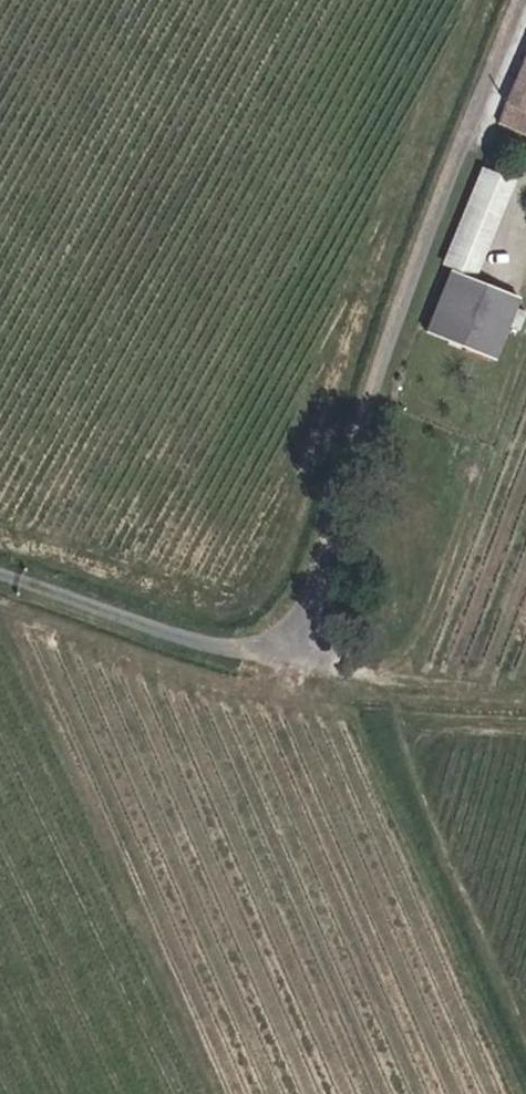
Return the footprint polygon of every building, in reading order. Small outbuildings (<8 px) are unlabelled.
[(481,131),(510,143),(525,109),(525,110),(525,29),(481,131)] [(453,247),(487,259),(517,177),(481,165),(453,247)] [(525,193),(525,166),(516,189),(525,193)] [(448,263),(481,274),(487,259),(453,247),(448,263)] [(433,332),(501,357),(523,297),(455,271),(433,332)]
